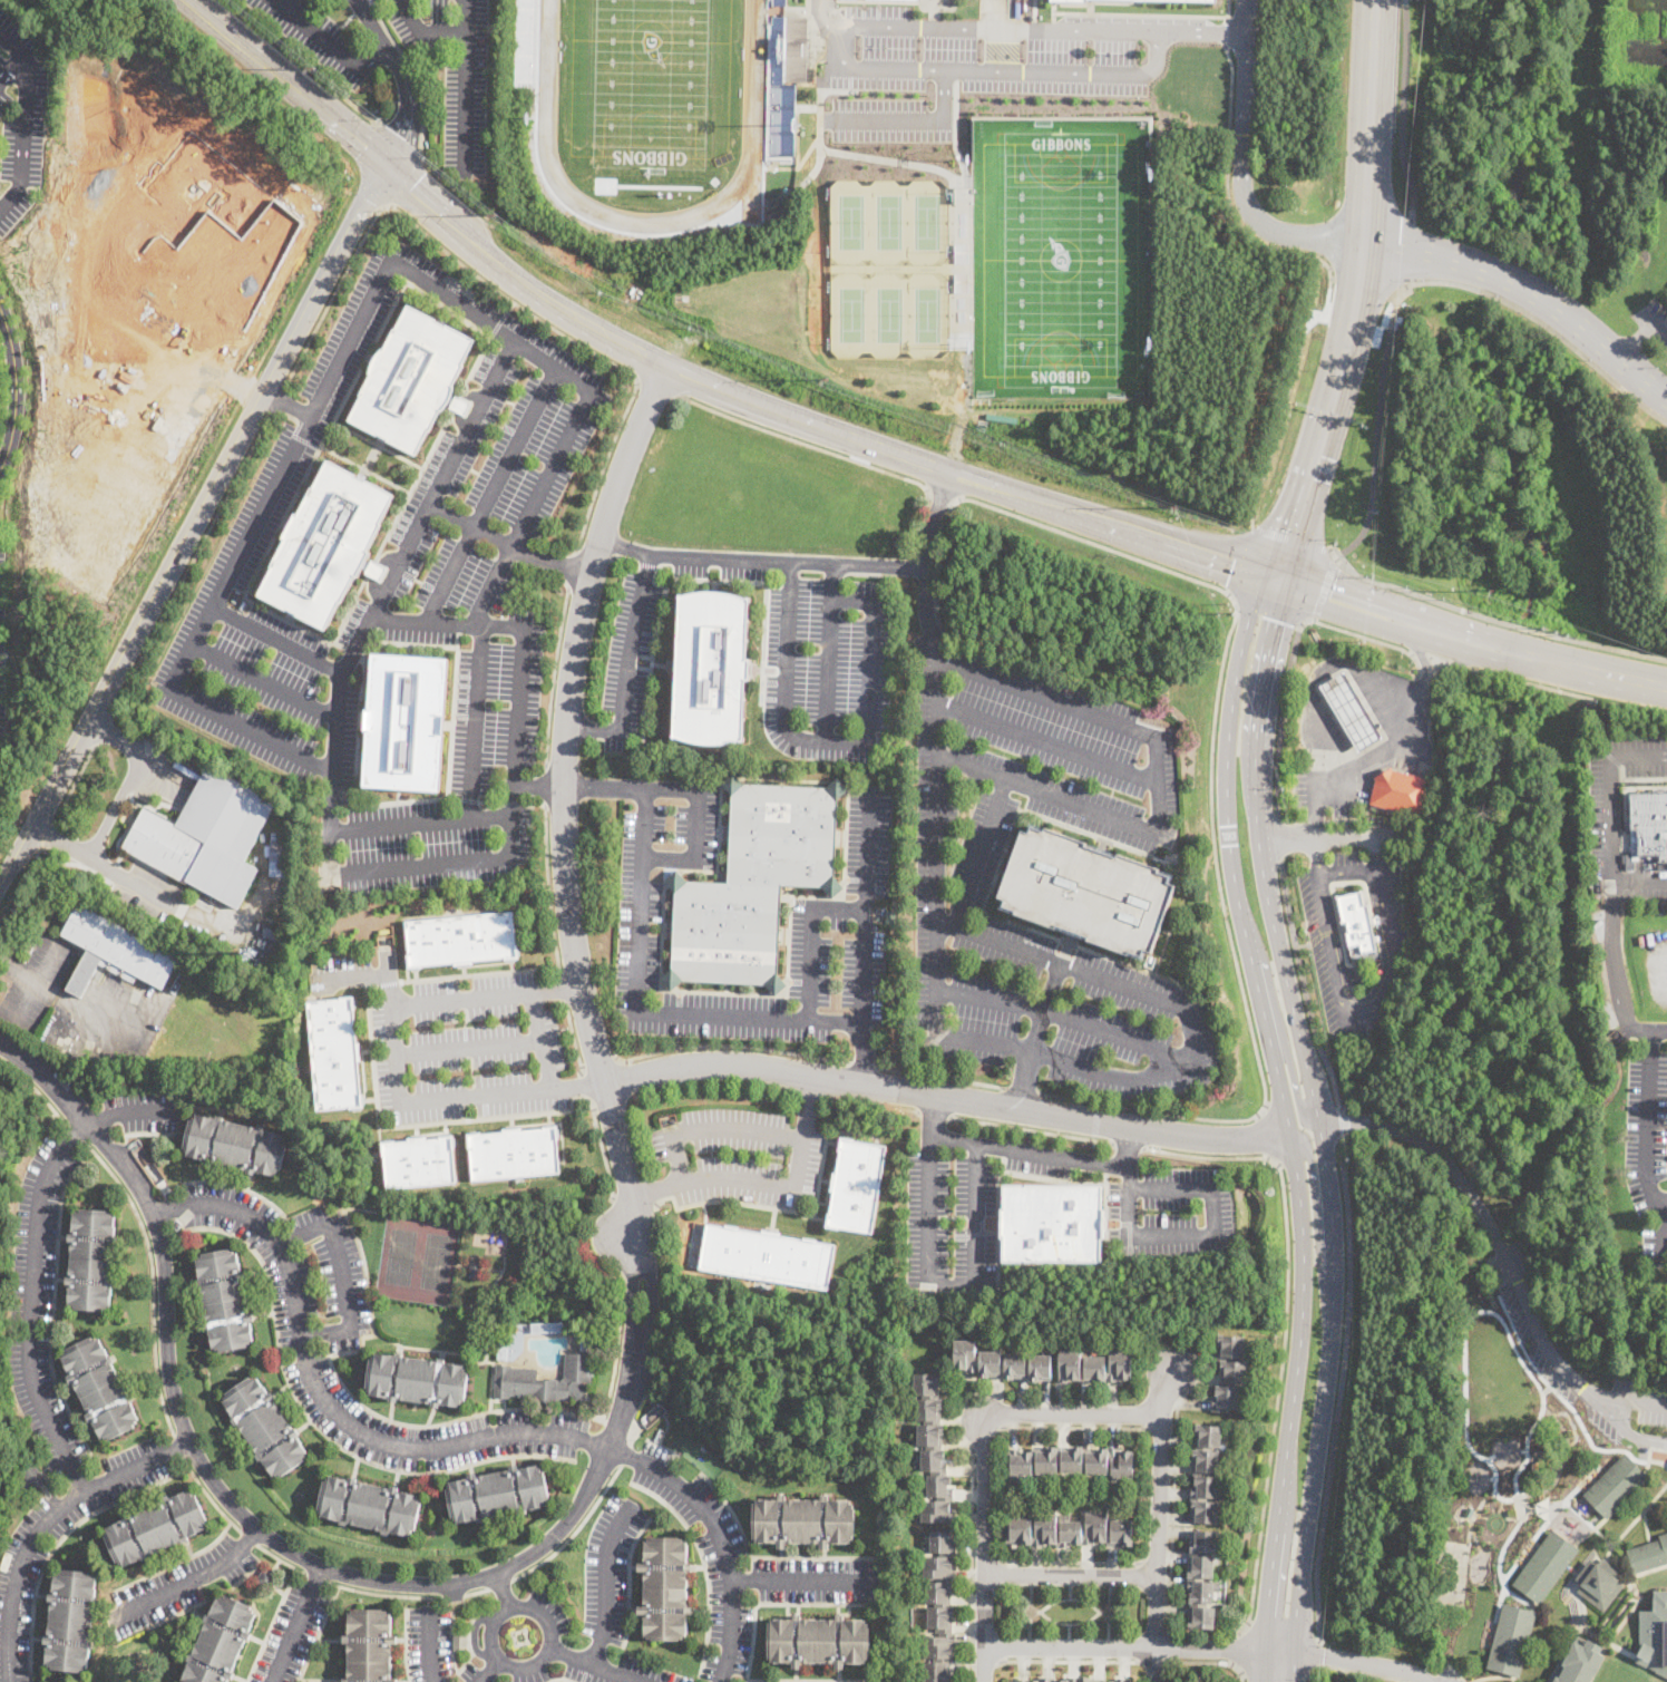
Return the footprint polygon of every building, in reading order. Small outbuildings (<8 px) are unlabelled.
[(807,82),(784,81),(786,17),(808,18),(807,82)] [(192,123),(143,184),(213,243),(175,293),(228,337),(310,218),(192,123)] [(468,402),(450,393),(479,337),(403,299),(342,420),(415,457),(441,404),(462,414),(468,402)] [(331,458),(262,592),(330,628),(342,599),(344,601),(358,572),(362,574),(374,551),(371,548),(398,495),(331,458)] [(750,680),(745,679),(742,740),(739,740),(720,743),(705,743),(673,737),(680,594),(705,591),(727,591),(750,597),(747,658),(751,658),(750,680)] [(448,659),(440,791),(364,787),(368,732),(363,731),(365,710),(370,710),(373,654),(448,659)] [(1381,738),(1359,751),(1357,751),(1320,688),(1320,686),(1343,673),(1344,673),(1382,737),(1381,738)] [(176,825),(207,766),(276,803),(245,861),(260,868),(238,908),(188,882),(209,842),(176,825)] [(1433,780),(1423,818),(1369,804),(1375,780),(1374,778),(1392,767),(1393,770),(1433,780)] [(826,788),(838,777),(848,789),(837,800),(834,876),(844,888),(832,898),(822,887),(781,886),(777,973),(787,985),(776,995),(766,984),(683,981),(671,991),(661,980),(672,970),(675,893),(664,882),(676,871),(686,881),(728,883),(732,796),(722,785),(734,774),(743,784),(826,788)] [(1631,793),(1666,792),(1666,860),(1659,861),(1659,854),(1637,854),(1637,861),(1629,859),(1629,830),(1632,829),(1631,793)] [(187,884),(121,848),(144,807),(176,825),(209,842),(188,882),(187,884)] [(1032,826),(1045,832),(1045,828),(1086,843),(1085,846),(1118,857),(1118,855),(1159,869),(1158,873),(1170,877),(1168,883),(1176,886),(1152,952),(1144,950),(1142,955),(1130,951),(1128,955),(1088,941),(1090,937),(1057,925),(1056,928),(1015,914),(1016,912),(1004,907),(1006,901),(998,898),(1023,830),(1030,834),(1032,826)] [(1362,892),(1364,906),(1367,905),(1377,951),(1362,954),(1364,961),(1353,963),(1346,933),(1348,932),(1346,923),(1342,924),(1341,921),(1342,921),(1337,900),(1336,900),(1335,896),(1338,895),(1338,896),(1362,892)] [(179,957),(163,989),(138,975),(134,983),(99,964),(81,998),(66,990),(88,950),(61,935),(79,903),(179,957)] [(406,921),(514,911),(518,956),(409,966),(406,921)] [(896,912),(896,924),(887,924),(887,912),(896,912)] [(286,928),(284,934),(262,922),(264,916),(286,928)] [(306,1001),(352,996),(362,1106),(316,1110),(306,1001)] [(196,1115),(215,1118),(216,1116),(224,1117),(223,1120),(257,1128),(257,1125),(265,1127),(264,1130),(284,1134),(283,1137),(285,1138),(284,1141),(287,1143),(281,1169),(279,1169),(277,1173),(275,1173),(274,1176),(255,1171),(254,1175),(247,1173),(248,1170),(213,1163),(213,1165),(205,1164),(206,1160),(186,1157),(187,1153),(185,1151),(186,1148),(184,1148),(189,1120),(192,1120),(193,1117),(195,1118),(196,1115)] [(469,1135),(556,1126),(560,1173),(474,1182),(469,1135)] [(382,1143),(451,1137),(456,1183),(386,1189),(382,1143)] [(841,1137),(887,1144),(873,1233),(827,1225),(841,1137)] [(1003,1184),(1103,1185),(1102,1261),(1003,1260),(1003,1184)] [(109,1212),(109,1214),(113,1214),(113,1216),(115,1216),(115,1237),(117,1237),(117,1243),(113,1243),(113,1278),(115,1278),(115,1287),(111,1287),(111,1305),(107,1306),(107,1309),(104,1309),(104,1310),(76,1310),(76,1306),(71,1306),(71,1304),(69,1304),(69,1284),(67,1284),(67,1276),(72,1276),(72,1242),(69,1242),(69,1234),(74,1234),(74,1214),(77,1214),(77,1213),(80,1213),(80,1212),(109,1212)] [(706,1223),(837,1244),(829,1290),(700,1268),(706,1223)] [(230,1248),(231,1252),(234,1251),(234,1253),(237,1253),(241,1272),(244,1271),(245,1278),(243,1278),(248,1313),(252,1313),(253,1321),(250,1321),(254,1341),(251,1341),(251,1344),(247,1344),(247,1346),(220,1352),(220,1350),(216,1350),(215,1348),(213,1349),(209,1329),(206,1330),(204,1323),(207,1322),(201,1287),(198,1287),(197,1281),(199,1281),(196,1261),(199,1260),(199,1257),(203,1256),(202,1254),(230,1248)] [(481,1278),(469,1277),(471,1256),(484,1257),(481,1278)] [(564,1332),(532,1334),(532,1324),(564,1322),(564,1332)] [(593,1334),(592,1351),(581,1351),(583,1333),(593,1334)] [(1242,1358),(1230,1357),(1230,1361),(1246,1362),(1245,1383),(1237,1382),(1237,1388),(1239,1388),(1238,1400),(1246,1400),(1245,1408),(1229,1407),(1229,1413),(1212,1412),(1213,1399),(1217,1399),(1218,1394),(1216,1393),(1216,1383),(1224,1384),(1224,1371),(1220,1371),(1222,1345),(1218,1345),(1218,1335),(1244,1338),(1242,1358)] [(90,1336),(91,1339),(95,1338),(96,1340),(98,1339),(107,1355),(110,1354),(114,1362),(111,1363),(128,1394),(130,1393),(134,1400),(130,1402),(140,1419),(136,1421),(137,1423),(135,1425),(136,1427),(111,1440),(109,1437),(106,1439),(105,1437),(101,1438),(92,1421),(89,1422),(86,1414),(89,1413),(72,1382),(70,1383),(66,1375),(69,1374),(60,1358),(65,1355),(64,1353),(67,1352),(66,1350),(90,1336)] [(975,1357),(978,1357),(979,1351),(1001,1352),(1000,1363),(1004,1364),(1004,1353),(1025,1354),(1025,1363),(1030,1363),(1030,1355),(1051,1357),(1050,1380),(978,1378),(978,1372),(967,1372),(967,1369),(954,1369),(955,1341),(976,1342),(975,1357)] [(509,1342),(508,1360),(498,1359),(499,1342),(509,1342)] [(1131,1351),(1131,1378),(1118,1378),(1118,1382),(1107,1382),(1107,1379),(1068,1379),(1068,1383),(1059,1383),(1060,1352),(1081,1352),(1081,1365),(1084,1365),(1084,1358),(1105,1358),(1105,1367),(1109,1367),(1109,1351),(1131,1351)] [(593,1355),(591,1382),(582,1381),(588,1390),(575,1401),(569,1394),(569,1401),(556,1400),(556,1403),(534,1402),(534,1398),(509,1397),(509,1399),(495,1398),(497,1364),(511,1365),(511,1368),(538,1370),(538,1379),(558,1380),(564,1377),(566,1352),(593,1355)] [(402,1353),(402,1357),(437,1361),(438,1359),(445,1359),(445,1362),(465,1365),(464,1369),(466,1369),(465,1372),(468,1373),(465,1401),(462,1401),(461,1404),(459,1403),(459,1407),(439,1404),(439,1407),(431,1407),(431,1403),(397,1400),(397,1401),(389,1401),(389,1399),(369,1396),(370,1392),(368,1392),(369,1388),(365,1388),(369,1360),(372,1360),(372,1357),(374,1357),(376,1353),(396,1357),(396,1353),(402,1353)] [(940,1399),(942,1399),(943,1425),(944,1425),(944,1458),(942,1458),(942,1464),(947,1464),(947,1471),(915,1472),(915,1461),(920,1461),(920,1449),(930,1449),(930,1446),(917,1446),(917,1425),(928,1425),(928,1420),(916,1420),(915,1399),(927,1399),(927,1394),(914,1394),(914,1374),(939,1374),(940,1399)] [(253,1378),(254,1380),(257,1378),(267,1394),(271,1392),(275,1398),(273,1400),(293,1429),(294,1428),(299,1435),(296,1436),(308,1452),(305,1455),(306,1456),(302,1458),(304,1461),(283,1476),(282,1474),(279,1475),(277,1474),(273,1476),(262,1459),(260,1461),(255,1456),(257,1453),(237,1425),(235,1426),(232,1420),(234,1418),(223,1401),(225,1399),(224,1398),(227,1396),(225,1393),(250,1378),(251,1380),(253,1378)] [(673,1443),(669,1441),(675,1423),(680,1426),(673,1443)] [(1221,1448),(1208,1447),(1208,1450),(1218,1450),(1217,1472),(1207,1471),(1207,1476),(1217,1476),(1216,1489),(1224,1489),(1224,1499),(1207,1498),(1206,1501),(1218,1503),(1217,1521),(1191,1519),(1193,1500),(1191,1499),(1192,1487),(1195,1487),(1196,1474),(1193,1474),(1195,1458),(1192,1458),(1193,1448),(1197,1448),(1198,1436),(1195,1436),(1196,1425),(1222,1427),(1221,1448)] [(1083,1445),(1083,1451),(1095,1451),(1095,1447),(1108,1447),(1108,1449),(1127,1450),(1127,1451),(1133,1451),(1133,1479),(1111,1479),(1111,1466),(1108,1466),(1108,1472),(1086,1472),(1086,1466),(1082,1466),(1082,1471),(1061,1471),(1061,1466),(1056,1466),(1056,1472),(1036,1472),(1036,1467),(1032,1467),(1032,1474),(1021,1474),(1021,1481),(1010,1481),(1011,1466),(1007,1466),(1007,1448),(1020,1448),(1020,1452),(1023,1452),(1023,1449),(1045,1449),(1045,1445),(1059,1445),(1059,1449),(1070,1449),(1070,1445),(1083,1445)] [(1608,1520),(1583,1495),(1625,1453),(1648,1477),(1608,1520)] [(517,1466),(518,1469),(537,1466),(537,1468),(540,1468),(540,1471),(544,1471),(549,1498),(547,1499),(547,1503),(545,1504),(546,1506),(526,1510),(527,1513),(520,1515),(519,1511),(485,1518),(485,1521),(478,1523),(477,1520),(457,1524),(457,1520),(455,1520),(455,1517),(451,1518),(446,1489),(448,1489),(448,1486),(450,1486),(449,1482),(469,1478),(468,1475),(476,1474),(476,1477),(510,1471),(509,1467),(517,1466)] [(330,1476),(349,1480),(349,1477),(358,1479),(357,1481),(390,1489),(391,1487),(399,1488),(399,1491),(418,1495),(417,1498),(418,1499),(418,1501),(420,1503),(415,1530),(412,1529),(411,1534),(409,1534),(409,1536),(389,1532),(388,1536),(382,1534),(382,1532),(348,1523),(347,1526),(340,1525),(341,1520),(321,1516),(322,1514),(320,1514),(320,1510),(318,1509),(323,1481),(325,1481),(326,1478),(329,1479),(330,1476)] [(948,1489),(954,1489),(954,1499),(949,1499),(949,1513),(953,1513),(953,1521),(922,1523),(922,1500),(938,1500),(938,1497),(927,1497),(927,1477),(951,1477),(951,1484),(948,1484),(948,1489)] [(1455,1498),(1446,1498),(1446,1487),(1455,1487),(1455,1498)] [(187,1489),(189,1494),(192,1493),(193,1496),(195,1495),(207,1520),(205,1521),(206,1525),(204,1526),(206,1528),(188,1537),(189,1540),(183,1544),(181,1540),(149,1556),(149,1558),(143,1562),(142,1558),(124,1567),(123,1564),(120,1565),(119,1562),(117,1563),(104,1537),(107,1536),(105,1533),(107,1532),(106,1528),(124,1519),(121,1516),(129,1513),(131,1516),(162,1501),(160,1499),(169,1495),(170,1498),(187,1489)] [(786,1496),(786,1500),(820,1499),(820,1496),(829,1496),(829,1500),(850,1500),(850,1505),(852,1505),(852,1509),(855,1509),(855,1535),(854,1535),(854,1539),(850,1539),(850,1543),(829,1543),(829,1549),(820,1549),(820,1544),(786,1544),(786,1549),(778,1549),(778,1543),(757,1543),(757,1539),(753,1539),(753,1504),(757,1504),(757,1500),(778,1500),(778,1496),(786,1496)] [(1107,1513),(1108,1529),(1111,1529),(1110,1520),(1132,1520),(1132,1546),(1107,1547),(1107,1540),(1094,1542),(1094,1545),(1082,1545),(1082,1542),(1070,1542),(1070,1547),(1056,1547),(1055,1542),(1045,1543),(1045,1546),(1032,1546),(1032,1543),(1006,1543),(1006,1530),(1010,1529),(1010,1518),(1031,1517),(1032,1532),(1034,1530),(1034,1516),(1056,1515),(1057,1529),(1060,1528),(1060,1516),(1070,1516),(1070,1521),(1083,1521),(1083,1529),(1085,1529),(1084,1514),(1107,1513)] [(1216,1553),(1206,1552),(1206,1556),(1215,1557),(1213,1577),(1203,1577),(1203,1582),(1219,1583),(1218,1593),(1213,1592),(1212,1603),(1203,1602),(1202,1606),(1215,1607),(1213,1628),(1188,1626),(1188,1617),(1192,1617),(1193,1604),(1189,1604),(1190,1591),(1187,1591),(1189,1565),(1191,1565),(1192,1553),(1190,1553),(1190,1543),(1193,1543),(1195,1529),(1218,1532),(1216,1553)] [(1540,1604),(1512,1585),(1551,1530),(1579,1549),(1540,1604)] [(951,1645),(951,1681),(925,1681),(925,1662),(936,1662),(936,1657),(925,1657),(925,1637),(936,1637),(936,1630),(928,1630),(928,1607),(938,1607),(938,1604),(927,1604),(927,1583),(939,1583),(939,1579),(924,1578),(924,1556),(938,1556),(938,1553),(924,1553),(924,1543),(929,1543),(929,1532),(954,1532),(954,1539),(951,1539),(951,1544),(956,1544),(956,1556),(952,1556),(952,1569),(955,1569),(955,1582),(952,1582),(952,1607),(954,1607),(954,1614),(952,1614),(952,1633),(956,1633),(955,1645),(951,1645)] [(1659,1536),(1666,1533),(1666,1565),(1634,1575),(1626,1550),(1660,1540),(1659,1536)] [(684,1538),(684,1543),(686,1543),(686,1564),(691,1564),(691,1571),(686,1572),(686,1606),(691,1606),(691,1614),(686,1614),(686,1636),(682,1636),(682,1640),(679,1640),(679,1641),(652,1641),(652,1640),(649,1640),(649,1636),(644,1636),(645,1614),(637,1614),(637,1606),(643,1606),(644,1571),(637,1571),(637,1564),(644,1564),(644,1542),(649,1542),(649,1538),(654,1539),(654,1537),(679,1537),(684,1538)] [(1622,1573),(1617,1581),(1624,1586),(1605,1612),(1578,1592),(1583,1584),(1576,1578),(1590,1559),(1597,1565),(1603,1557),(1622,1573)] [(61,1569),(90,1573),(90,1575),(94,1575),(94,1578),(97,1578),(95,1598),(98,1598),(97,1606),(94,1606),(90,1641),(94,1641),(92,1649),(89,1649),(87,1669),(84,1669),(84,1670),(81,1670),(80,1672),(52,1670),(52,1666),(49,1666),(49,1663),(46,1663),(48,1644),(43,1644),(45,1636),(48,1636),(52,1602),(48,1601),(49,1593),(52,1594),(55,1574),(58,1574),(58,1572),(61,1572),(61,1569)] [(267,1589),(256,1581),(265,1569),(276,1578),(267,1589)] [(1655,1591),(1666,1591),(1666,1679),(1654,1672),(1656,1670),(1646,1665),(1645,1666),(1635,1661),(1640,1652),(1639,1651),(1639,1610),(1653,1610),(1653,1596),(1655,1596),(1655,1591)] [(228,1679),(227,1681),(185,1681),(182,1679),(189,1662),(186,1661),(189,1653),(193,1655),(207,1623),(204,1622),(207,1614),(209,1615),(217,1597),(221,1598),(222,1596),(225,1597),(225,1595),(252,1606),(251,1608),(254,1611),(253,1612),(256,1614),(248,1633),(252,1634),(248,1641),(245,1640),(232,1672),(234,1673),(232,1680),(228,1679)] [(1537,1611),(1531,1635),(1530,1634),(1524,1654),(1525,1655),(1520,1678),(1486,1669),(1503,1604),(1537,1611)] [(396,1679),(396,1681),(342,1681),(342,1679),(349,1679),(349,1644),(343,1644),(343,1635),(348,1636),(348,1613),(352,1613),(352,1611),(388,1611),(388,1614),(390,1614),(390,1635),(396,1635),(396,1644),(391,1644),(390,1679),(396,1679)] [(800,1615),(800,1620),(836,1620),(836,1615),(844,1615),(844,1621),(866,1620),(866,1624),(868,1624),(868,1627),(871,1627),(871,1656),(868,1656),(868,1660),(866,1660),(866,1662),(844,1662),(844,1669),(836,1670),(836,1663),(800,1663),(800,1669),(793,1669),(793,1663),(771,1663),(771,1659),(768,1659),(768,1624),(771,1624),(771,1620),(793,1620),(793,1615),(800,1615)] [(466,1635),(466,1650),(454,1650),(454,1635),(466,1635)] [(1592,1679),(1591,1681),(1547,1681),(1568,1640),(1573,1643),(1577,1636),(1602,1649),(1599,1654),(1605,1656),(1593,1680),(1592,1679)]
